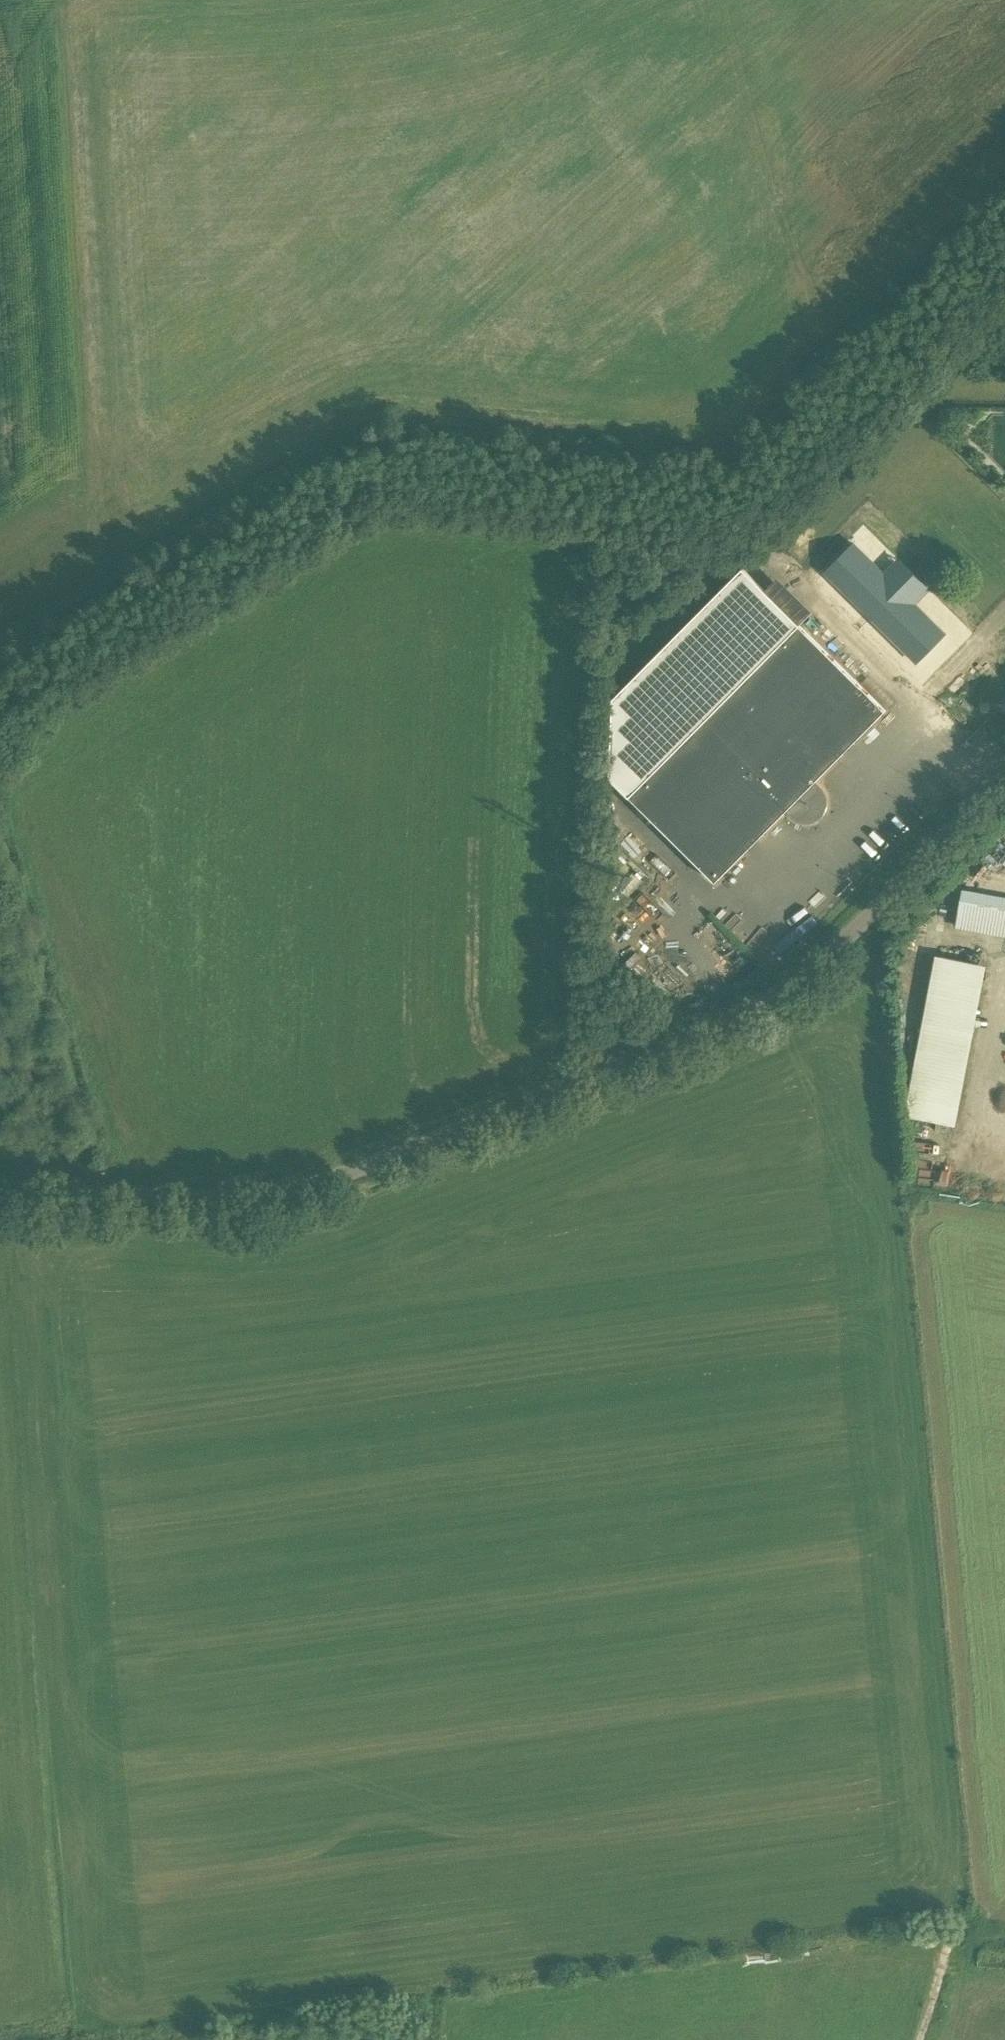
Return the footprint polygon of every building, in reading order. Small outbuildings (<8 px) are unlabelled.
[(744,569),(613,702),(610,778),(629,797),(715,883),(886,711),(799,625),(744,569)] [(874,609),(902,637),(930,608),(903,581),(874,609)] [(966,887),(959,926),(1004,934),(1004,894),(966,887)] [(947,1120),(978,962),(938,954),(907,1112),(947,1120)]
